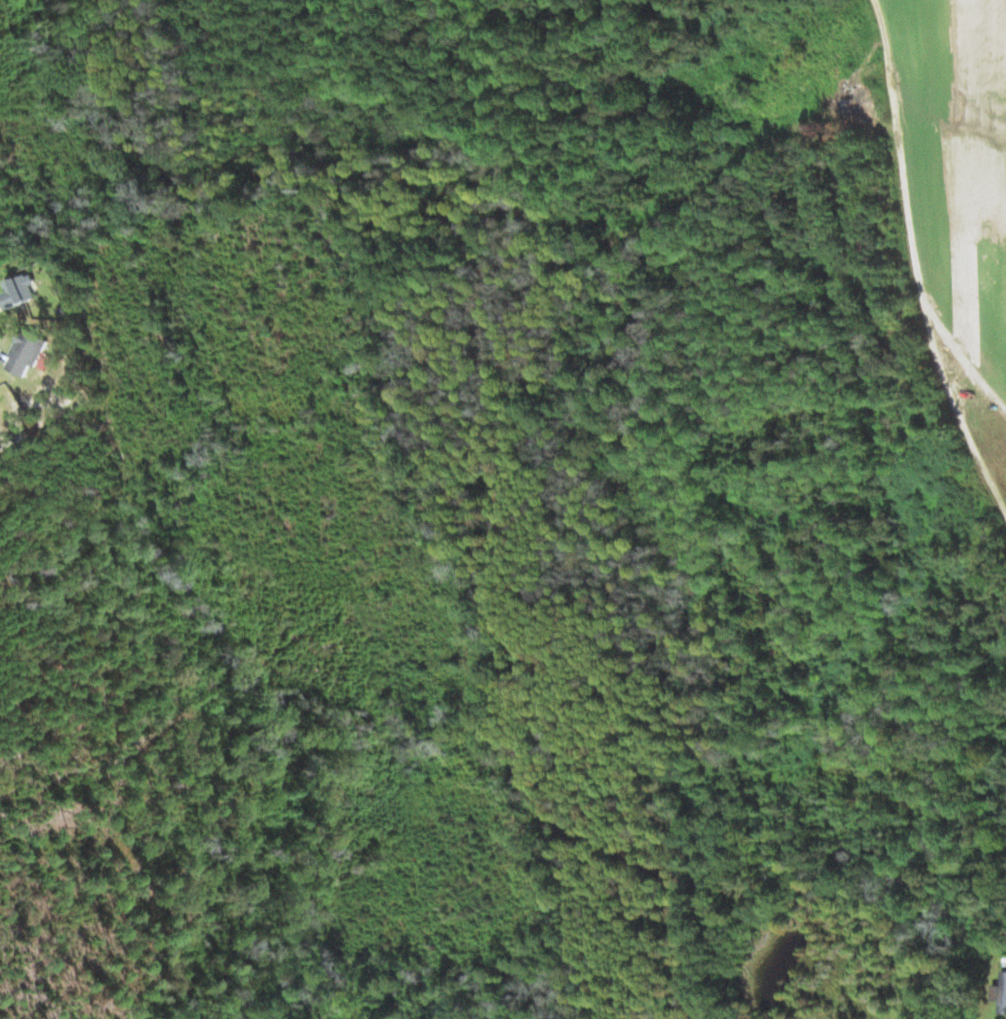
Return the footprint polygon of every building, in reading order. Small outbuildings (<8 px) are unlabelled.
[(7,283),(10,292),(5,294),(11,309),(39,298),(34,286),(39,284),(35,273),(7,283)] [(7,368),(25,377),(31,365),(36,368),(49,340),(25,329),(7,368)] [(1005,971),(1004,985),(997,985),(996,999),(1005,999),(1005,971)]
